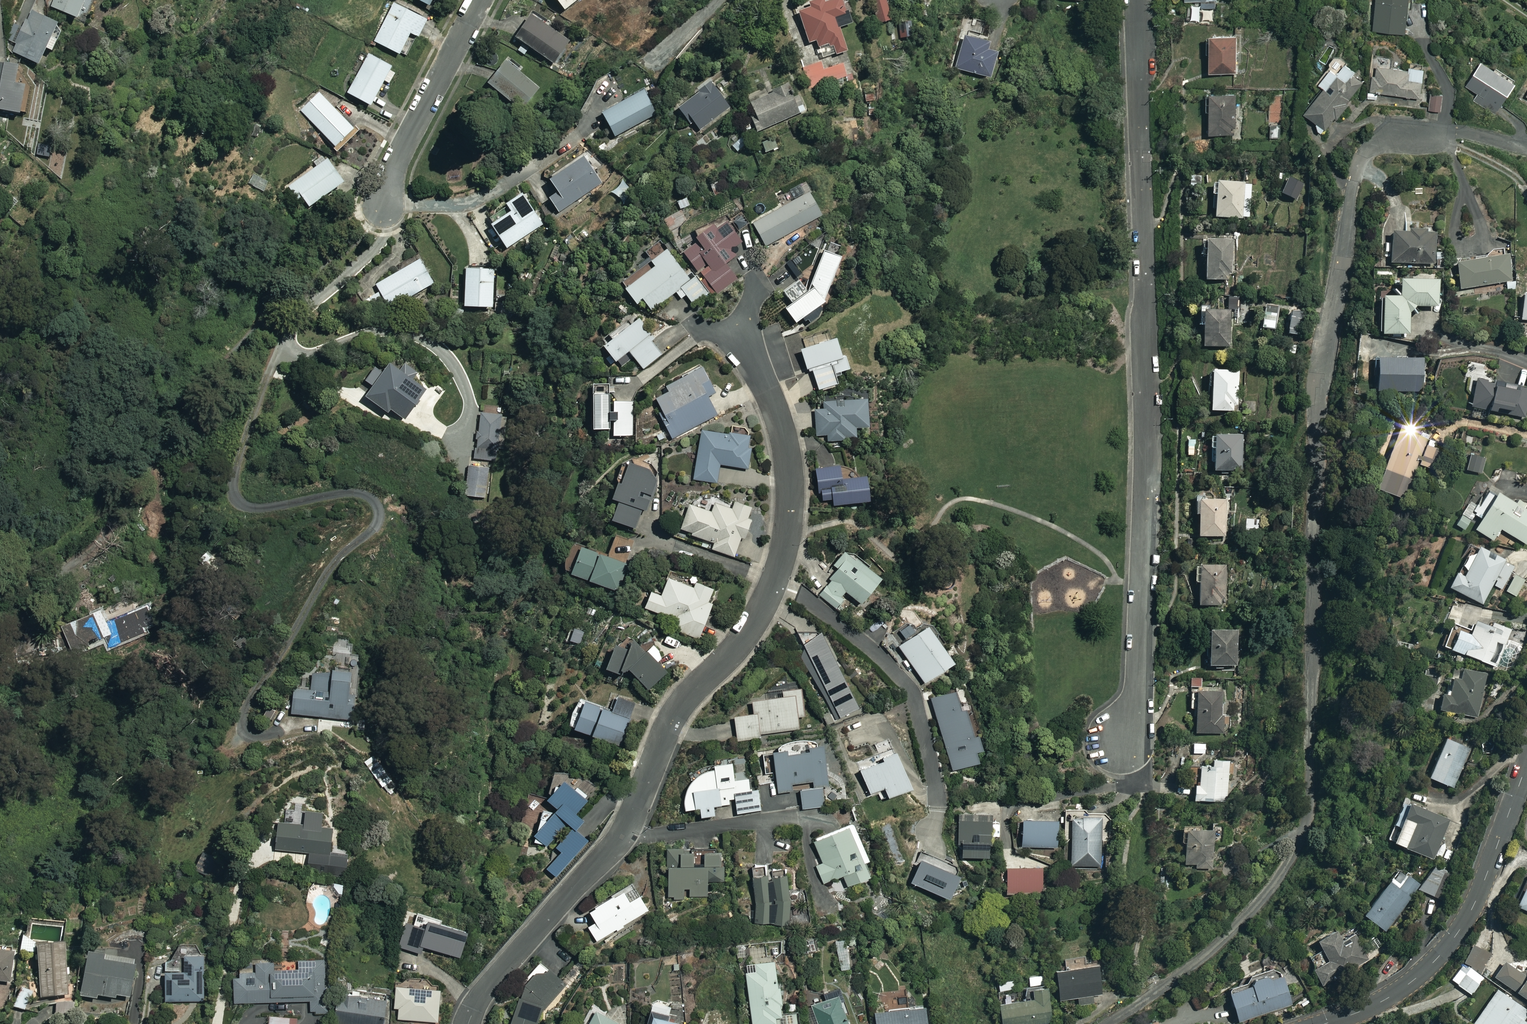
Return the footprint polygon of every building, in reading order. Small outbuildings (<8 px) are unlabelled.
[(54,9),(84,23),(95,0),(58,0),(54,9)] [(434,9),(438,0),(417,0),(434,9)] [(567,12),(583,0),(558,0),(567,12)] [(1372,28),(1403,30),(1405,0),(1374,0),(1372,28)] [(853,25),(845,1),(828,6),(826,1),(813,5),(814,10),(801,14),(811,45),(819,42),(824,59),(849,51),(842,29),(853,25)] [(895,22),(889,1),(875,5),(881,26),(895,22)] [(431,24),(396,5),(376,43),(403,57),(414,36),(423,40),(431,24)] [(1201,7),(1189,7),(1188,22),(1200,23),(1201,7)] [(71,31),(34,13),(26,30),(16,25),(8,41),(19,46),(15,53),(45,68),(52,53),(58,56),(71,31)] [(570,44),(534,19),(519,41),(556,65),(570,44)] [(916,40),(913,24),(900,27),(903,42),(916,40)] [(1235,30),(1206,29),(1205,70),(1234,70),(1235,30)] [(993,46),(966,37),(955,69),(992,81),(999,57),(991,54),(993,46)] [(396,71),(371,57),(350,95),(375,109),(396,71)] [(1480,59),(1464,86),(1477,93),(1472,101),(1492,113),(1513,78),(1480,59)] [(1364,77),(1343,60),(1334,70),(1327,64),(1316,78),(1322,84),(1301,108),(1315,120),(1311,124),(1321,132),(1347,102),(1344,100),(1364,77)] [(825,71),(822,61),(804,67),(811,89),(849,77),(846,65),(825,71)] [(1406,67),(1371,62),(1367,98),(1376,99),(1377,91),(1418,96),(1422,65),(1406,63),(1406,67)] [(540,90),(510,64),(492,86),(521,111),(540,90)] [(27,118),(33,91),(21,88),(25,70),(0,65),(0,112),(27,118)] [(790,87),(789,83),(772,90),(775,96),(753,104),(756,113),(751,115),(757,131),(808,112),(800,90),(795,91),(793,86),(790,87)] [(731,108),(713,85),(681,110),(699,133),(731,108)] [(1234,90),(1207,90),(1206,130),(1233,131),(1234,90)] [(1441,91),(1431,90),(1430,108),(1440,109),(1441,91)] [(657,114),(646,93),(605,115),(616,136),(657,114)] [(361,134),(321,94),(303,112),(342,152),(361,134)] [(1278,137),(1278,124),(1269,124),(1269,137),(1278,137)] [(779,149),(776,141),(765,145),(768,154),(779,149)] [(348,187),(328,156),(316,164),(319,168),(291,187),(303,205),(308,202),(313,210),(348,187)] [(603,182),(582,156),(551,181),(561,193),(551,201),(562,214),(603,182)] [(1189,174),(1188,185),(1201,187),(1203,175),(1189,174)] [(1243,180),(1212,178),(1211,214),(1241,215),(1243,180)] [(632,189),(623,182),(614,193),(622,200),(632,189)] [(823,218),(811,195),(755,225),(767,247),(823,218)] [(545,225),(525,196),(490,220),(510,249),(545,225)] [(1405,226),(1406,209),(1390,208),(1388,261),(1431,262),(1433,227),(1405,226)] [(744,244),(728,223),(686,254),(699,272),(709,265),(715,272),(707,278),(720,296),(752,272),(735,250),(744,244)] [(1231,235),(1201,235),(1201,275),(1230,276),(1231,235)] [(694,282),(670,251),(654,264),(658,268),(653,272),(648,266),(623,285),(640,306),(645,301),(655,313),(678,294),(683,301),(688,297),(696,307),(710,295),(697,279),(694,282)] [(1507,279),(1503,251),(1453,259),(1458,287),(1507,279)] [(846,263),(829,256),(813,295),(805,283),(787,296),(794,306),(788,311),(799,325),(806,320),(809,323),(814,324),(818,323),(823,320),(826,315),(826,311),(831,306),(828,303),(846,263)] [(436,284),(422,261),(378,286),(382,292),(367,301),(377,318),(436,284)] [(498,273),(470,272),(468,309),(495,310),(498,273)] [(1434,273),(1395,274),(1395,290),(1377,290),(1377,330),(1406,329),(1405,302),(1434,302),(1434,273)] [(1230,306),(1199,306),(1198,342),(1230,342),(1230,306)] [(667,352),(643,322),(608,350),(619,364),(632,354),(645,370),(667,352)] [(852,374),(842,342),(805,353),(811,374),(815,373),(821,392),(840,387),(838,378),(852,374)] [(1421,356),(1374,354),(1373,388),(1420,390),(1421,356)] [(1526,394),(1526,387),(1525,386),(1526,379),(1526,369),(1500,363),(1496,379),(1476,375),(1469,403),(1522,415),(1526,394)] [(1236,366),(1208,365),(1206,406),(1234,408),(1236,366)] [(420,375),(408,366),(403,373),(395,367),(388,376),(378,369),(369,383),(377,389),(370,400),(391,415),(394,411),(411,423),(431,394),(415,382),(420,375)] [(718,395),(706,371),(669,389),(672,395),(655,403),(674,439),(720,416),(711,398),(718,395)] [(615,432),(615,446),(626,446),(626,437),(634,437),(634,404),(613,404),(613,386),(597,386),(597,433),(615,432)] [(830,437),(831,449),(843,449),(842,444),(860,443),(860,431),(873,431),(873,404),(827,405),(827,411),(817,412),(818,438),(830,437)] [(504,417),(483,414),(478,449),(498,452),(504,417)] [(1436,439),(1392,424),(1372,485),(1402,494),(1413,461),(1427,466),(1436,439)] [(1241,432),(1208,431),(1208,445),(1210,445),(1210,467),(1240,468),(1241,432)] [(732,438),(705,433),(695,480),(717,484),(721,465),(747,470),(754,440),(733,435),(732,438)] [(1480,454),(1469,452),(1464,470),(1476,472),(1480,454)] [(662,477),(630,465),(617,502),(623,504),(616,523),(638,531),(644,512),(649,514),(662,477)] [(480,468),(469,466),(464,496),(476,498),(480,468)] [(847,484),(846,470),(820,472),(822,504),(837,503),(837,509),(875,506),(873,481),(847,484)] [(1525,503),(1514,497),(1513,499),(1479,479),(1459,512),(1470,519),(1473,513),(1478,516),(1471,528),(1491,541),(1494,536),(1501,540),(1505,533),(1523,544),(1526,538),(1526,508),(1523,506),(1525,503)] [(1223,533),(1224,491),(1192,490),(1192,509),(1195,509),(1195,533),(1223,533)] [(696,534),(695,537),(716,545),(714,550),(736,558),(744,535),(747,536),(756,511),(737,504),(735,512),(717,505),(714,515),(692,507),(684,530),(696,534)] [(1514,565),(1476,545),(1471,554),(1465,552),(1459,563),(1465,567),(1462,574),(1454,570),(1446,584),(1481,603),(1491,583),(1516,596),(1525,579),(1511,571),(1514,565)] [(629,566),(575,546),(566,573),(619,593),(629,566)] [(877,573),(841,548),(831,563),(835,566),(824,582),(826,583),(818,595),(835,607),(842,598),(838,595),(843,589),(858,600),(877,573)] [(1224,562),(1193,561),(1192,578),(1196,578),(1195,601),(1222,603),(1224,562)] [(697,591),(671,581),(665,598),(655,594),(648,610),(680,622),(677,630),(702,640),(715,607),(712,605),(717,592),(699,585),(697,591)] [(1480,609),(1455,600),(1440,644),(1513,671),(1522,645),(1505,638),(1509,627),(1477,616),(1480,609)] [(113,636),(105,614),(65,628),(75,655),(83,652),(81,647),(113,636)] [(815,622),(788,636),(831,721),(858,707),(815,622)] [(950,658),(924,623),(896,643),(922,679),(950,658)] [(1235,625),(1205,624),(1204,662),(1234,663),(1235,625)] [(669,657),(658,648),(651,654),(651,650),(639,645),(635,653),(621,648),(611,672),(625,677),(626,673),(639,678),(653,693),(671,677),(661,667),(669,657)] [(1485,672),(1461,666),(1459,677),(1452,675),(1447,694),(1439,691),(1435,706),(1474,716),(1485,672)] [(359,675),(337,672),(336,677),(315,675),(313,691),(297,690),(295,715),(353,721),(359,675)] [(802,714),(798,685),(780,688),(781,694),(749,698),(751,712),(732,714),(736,740),(759,736),(759,733),(798,728),(796,715),(802,714)] [(978,759),(955,687),(928,696),(951,767),(978,759)] [(1192,691),(1188,691),(1188,705),(1192,705),(1192,731),(1223,731),(1224,687),(1192,687),(1192,691)] [(638,705),(621,698),(615,714),(581,702),(571,729),(623,748),(638,705)] [(1471,746),(1442,734),(1425,773),(1453,786),(1471,746)] [(776,791),(790,789),(789,782),(810,778),(812,785),(797,788),(801,808),(823,804),(819,783),(825,783),(817,738),(769,746),(776,791)] [(907,780),(890,749),(856,768),(869,791),(880,784),(885,793),(907,780)] [(396,780),(377,754),(366,763),(384,788),(396,780)] [(1208,765),(1187,765),(1186,784),(1191,784),(1191,799),(1226,799),(1227,758),(1208,757),(1208,765)] [(713,804),(729,803),(729,798),(733,798),(734,811),(761,810),(756,788),(751,788),(746,776),(733,776),(729,758),(711,761),(713,768),(702,769),(693,773),(686,781),(684,785),(681,795),(683,805),(697,805),(698,814),(713,814),(713,804)] [(591,806),(569,785),(552,802),(562,811),(549,824),(545,820),(538,828),(542,831),(535,838),(545,848),(569,824),(575,830),(558,847),(563,852),(546,868),(555,877),(588,843),(580,836),(590,826),(580,817),(591,806)] [(1448,819),(1408,798),(1388,838),(1427,858),(1448,819)] [(1101,815),(1070,816),(1072,868),(1102,867),(1101,815)] [(1054,816),(1019,817),(1020,846),(1055,845),(1054,816)] [(328,855),(335,855),(336,830),(324,829),(325,820),(308,819),(308,827),(281,825),(279,851),(287,852),(286,858),(300,859),(300,853),(328,855)] [(956,820),(957,842),(960,842),(960,855),(986,855),(986,843),(988,843),(988,819),(956,820)] [(1183,838),(1183,861),(1195,861),(1195,867),(1211,867),(1211,820),(1178,820),(1178,838),(1183,838)] [(866,858),(849,821),(811,839),(822,862),(814,865),(822,882),(841,873),(845,883),(866,873),(860,860),(866,858)] [(689,848),(666,848),(666,896),(673,896),(673,901),(683,901),(683,887),(689,887),(689,898),(706,898),(706,880),(721,880),(721,865),(719,865),(719,850),(703,850),(703,863),(689,863),(689,848)] [(946,890),(956,865),(919,851),(910,876),(946,890)] [(335,855),(328,855),(327,869),(348,871),(349,856),(335,855)] [(1454,874),(1432,862),(1418,887),(1440,899),(1454,874)] [(1039,863),(1004,864),(1005,895),(1040,894),(1039,863)] [(770,866),(750,867),(754,920),(788,923),(786,898),(800,897),(800,890),(786,891),(785,873),(770,874),(770,866)] [(1419,884),(1406,874),(1396,886),(1386,878),(1361,911),(1384,929),(1419,884)] [(1526,880),(1515,904),(1526,909),(1526,880)] [(596,941),(615,930),(618,934),(626,929),(624,925),(648,910),(638,893),(628,899),(620,887),(586,907),(594,920),(586,924),(596,941)] [(960,907),(942,907),(942,920),(960,920),(960,907)] [(430,933),(408,927),(401,948),(421,954),(422,947),(463,959),(470,935),(433,924),(430,933)] [(1313,936),(1326,957),(1311,967),(1323,986),(1367,959),(1351,932),(1340,939),(1331,925),(1313,936)] [(1376,935),(1368,941),(1375,952),(1383,946),(1376,935)] [(846,939),(835,940),(838,969),(850,967),(846,939)] [(1490,954),(1473,945),(1464,961),(1481,970),(1490,954)] [(69,998),(67,949),(39,951),(41,999),(69,998)] [(0,956),(0,984),(13,986),(16,958),(0,956)] [(771,956),(752,958),(753,968),(743,970),(751,1023),(774,1020),(775,1023),(796,1023),(794,1009),(779,1012),(771,956)] [(208,958),(189,958),(188,975),(169,974),(169,1002),(207,1002),(208,958)] [(1098,992),(1093,958),(1051,964),(1056,997),(1076,994),(1077,1002),(1091,1000),(1090,993),(1098,992)] [(105,962),(89,959),(83,994),(130,1002),(135,970),(105,965),(105,962)] [(1523,973),(1502,959),(1492,975),(1526,997),(1526,966),(1523,973)] [(545,1008),(566,984),(540,961),(519,984),(522,987),(511,1021),(519,1023),(540,1023),(545,1008)] [(328,962),(301,963),(302,972),(285,973),(285,965),(259,966),(260,974),(243,975),(243,980),(228,980),(229,1005),(313,1002),(313,1014),(330,1014),(328,962)] [(1483,980),(1461,963),(1449,978),(1471,995),(1483,980)] [(1278,969),(1264,967),(1245,973),(1243,980),(1224,986),(1235,1019),(1288,1003),(1278,969)] [(1042,973),(1027,975),(1030,995),(996,1000),(1000,1023),(1050,1023),(1042,973)] [(833,986),(823,989),(825,997),(810,1003),(817,1023),(847,1023),(833,986)] [(1526,1011),(1526,1009),(1495,987),(1471,1022),(1473,1023),(1526,1023),(1526,1021),(1522,1018),(1526,1011)] [(398,988),(396,1010),(401,1010),(400,1020),(412,1021),(412,1023),(440,1023),(443,992),(398,988)] [(34,995),(23,990),(15,1008),(26,1013),(34,995)] [(341,997),(338,1023),(388,1023),(390,1003),(341,997)] [(919,1001),(872,1009),(874,1023),(923,1023),(919,1001)] [(74,1006),(57,1006),(57,1018),(75,1017),(74,1006)] [(593,1008),(585,1023),(624,1023),(593,1008)] [(679,1021),(650,1013),(646,1023),(678,1023),(679,1021)]
